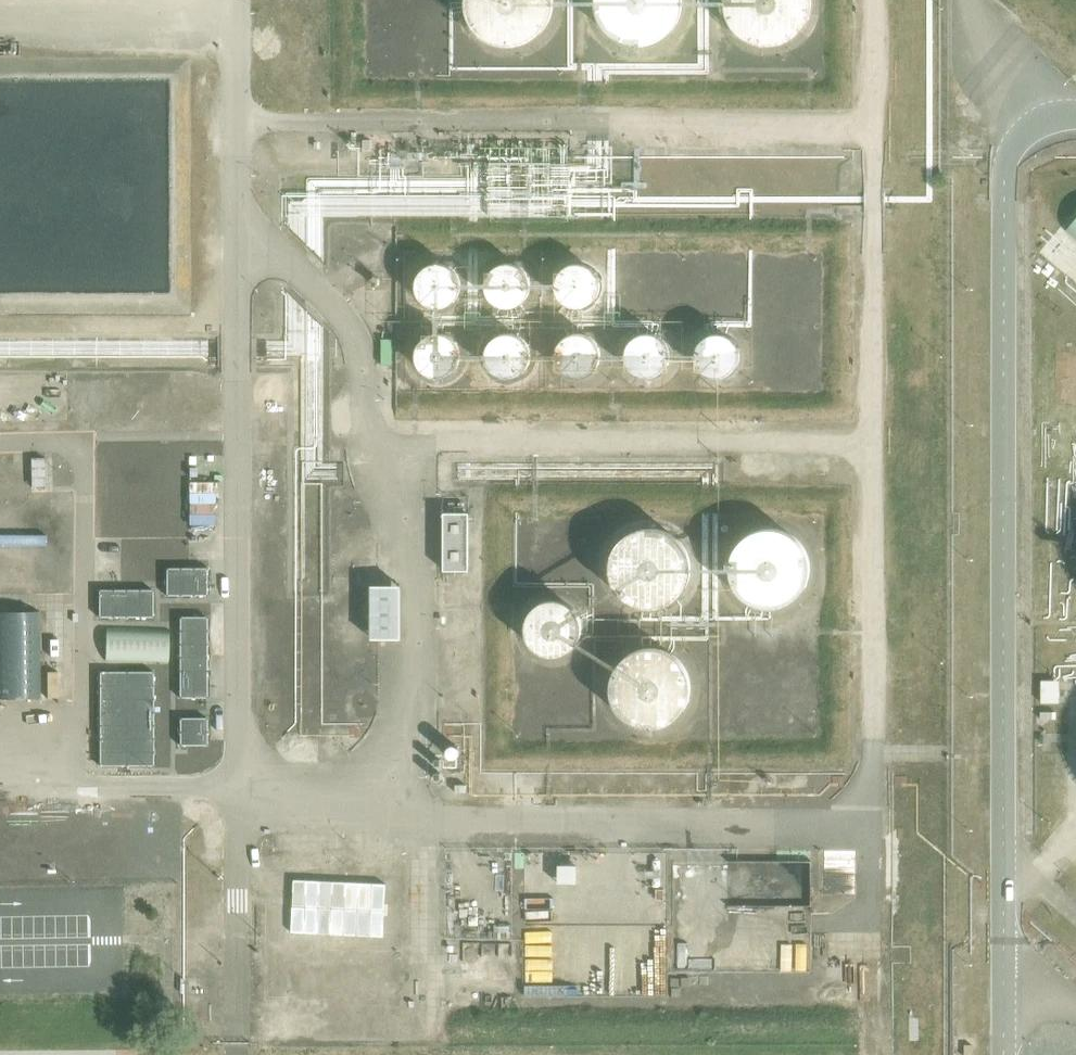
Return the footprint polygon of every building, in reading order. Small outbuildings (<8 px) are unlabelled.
[(557,3),(557,0),(467,0),(467,3),(468,13),(471,22),(475,29),(482,36),(491,42),(499,46),(507,47),(515,48),(524,46),(533,42),(539,39),(545,33),(550,26),(554,19),(556,11),(557,3)] [(686,0),(596,0),(597,9),(599,17),(604,26),(608,31),(614,36),(623,42),(631,44),(639,45),(650,44),(658,42),(665,38),(672,32),(678,26),(683,17),(685,8),(686,1),(686,0)] [(816,2),(815,0),(726,0),(726,1),(726,9),(728,16),(731,23),(737,32),(745,39),(752,43),(760,46),(768,47),(776,46),(784,45),(792,41),(801,35),(807,28),(812,20),(815,11),(816,2)] [(532,284),(532,283),(532,279),(530,274),(525,267),(518,262),(515,261),(508,261),(500,262),(493,268),(490,271),(488,276),(487,284),(488,292),(492,299),(496,302),(500,304),(507,306),(515,306),(519,304),(523,301),(527,298),(530,293),(532,289),(532,284)] [(603,284),(603,283),(602,275),(599,271),(596,267),(589,262),(586,261),(579,261),(572,262),(564,267),(562,270),(559,275),(558,284),(559,292),(563,299),(570,304),(575,306),(579,306),(586,306),(590,304),(595,301),(598,299),(601,293),(603,290),(603,284)] [(463,286),(464,285),(462,277),(458,270),(451,265),(446,263),(441,262),(435,263),(431,265),(425,269),(421,273),(419,277),(418,285),(419,293),(421,297),(425,301),(428,304),(432,306),(440,308),(449,307),(456,302),(461,296),(463,292),(463,286)] [(532,353),(532,352),(532,347),(530,342),(525,336),(518,331),(515,330),(508,329),(500,331),(493,336),(488,344),(487,353),(488,360),(492,367),(496,370),(500,373),(507,375),(515,374),(519,373),(523,370),(527,366),(530,362),(531,358),(532,353)] [(463,355),(464,354),(462,346),(460,342),(457,338),(451,333),(446,332),(441,331),(435,332),(431,333),(425,337),(421,342),(419,346),(418,353),(419,362),(421,366),(425,370),(428,373),(432,375),(440,377),(449,375),(456,371),(461,364),(463,360),(463,355)] [(673,355),(673,354),(672,346),(669,342),(667,338),(660,333),(656,332),(650,331),(645,332),(640,333),(633,339),(631,342),(629,346),(627,355),(628,359),(629,363),(634,370),(638,373),(642,375),(649,377),(659,375),(666,371),(669,367),(671,363),(673,355)] [(602,355),(600,347),(596,340),(590,334),(585,333),(581,332),(573,333),(568,334),(564,337),(561,341),(558,345),(556,353),(557,362),(559,366),(562,370),(566,373),(570,376),(578,377),(584,377),(588,376),(594,371),(600,364),(601,359),(602,355)] [(742,356),(742,355),(740,347),(736,340),(732,336),(728,334),(721,332),(713,333),(708,334),(703,338),(700,341),(698,346),(696,354),(697,362),(699,366),(702,370),(706,373),(710,376),(718,377),(726,376),(734,372),(737,368),(739,364),(742,356)] [(468,569),(468,512),(443,512),(443,569),(468,569)] [(812,568),(811,560),(809,552),(806,546),(801,540),(793,534),(788,531),(783,529),(772,528),(767,528),(759,530),(752,533),(745,538),(740,544),(736,552),(733,559),(732,568),(733,574),(735,582),(738,588),(743,595),(748,599),(755,604),(763,606),(770,607),(779,607),(787,605),(793,601),(800,596),(805,590),(809,584),(811,575),(812,568)] [(692,569),(692,568),(691,561),(689,553),(684,546),(678,539),(673,535),(665,531),(657,529),(649,529),(642,530),(634,533),(628,537),(623,541),(618,547),(614,554),(612,561),(612,569),(613,577),(615,583),(618,590),(623,596),(628,600),(634,604),(642,607),(649,608),(658,608),(665,606),(673,602),(678,598),(684,591),(688,585),(691,577),(692,569)] [(166,595),(206,594),(206,568),(166,568),(166,595)] [(374,637),(404,636),(404,582),(373,583),(374,637)] [(152,590),(100,590),(100,617),(152,617),(152,590)] [(583,627),(583,626),(582,621),(581,616),(578,611),(574,606),(566,600),(560,599),(554,598),(549,599),(543,600),(538,604),(534,607),(529,615),(527,621),(526,626),(527,632),(528,637),(533,645),(539,650),(543,652),(549,654),(553,655),(559,654),(564,653),(569,650),(573,647),(577,644),(580,638),(582,632),(583,627)] [(0,612),(0,699),(43,698),(41,612),(0,612)] [(207,697),(206,617),(179,617),(179,697),(207,697)] [(171,628),(107,626),(106,660),(170,662),(171,628)] [(691,687),(690,680),(688,672),(685,666),(680,659),(674,654),(668,650),(660,648),(654,647),(645,647),(637,649),(630,653),(624,657),(618,664),(615,670),(612,678),(611,685),(611,692),(613,698),(616,705),(620,712),(626,717),(633,722),(639,725),(648,726),(656,726),(664,724),(671,721),(678,716),(684,708),(688,701),(690,695),(691,687)] [(153,672),(99,672),(99,766),(153,766),(153,672)] [(1059,678),(1044,679),(1045,700),(1060,700),(1059,678)] [(207,718),(180,718),(181,744),(207,744),(207,718)]
